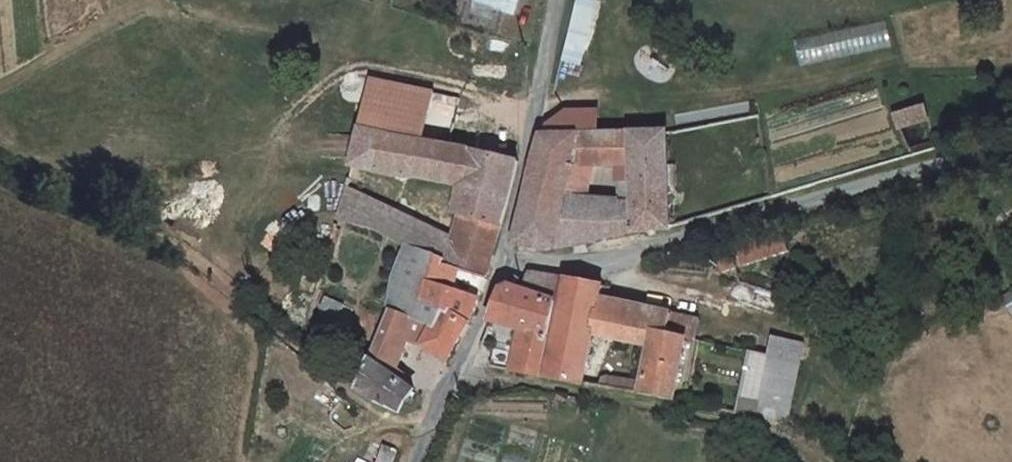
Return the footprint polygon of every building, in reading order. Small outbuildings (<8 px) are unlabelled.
[(474,8),(511,17),(515,0),(475,0),(474,8)] [(355,135),(416,147),(426,101),(367,87),(355,135)] [(547,133),(546,141),(599,142),(600,114),(567,113),(547,133)] [(461,197),(450,239),(445,258),(445,266),(487,281),(520,168),(416,147),(355,135),(335,225),(378,234),(383,214),(391,181),(461,197)] [(640,169),(640,142),(599,142),(546,141),(518,255),(560,257),(566,214),(575,170),(593,169),(623,169),(640,169)] [(624,215),(608,215),(610,250),(673,233),(668,142),(640,142),(640,169),(623,169),(624,195),(645,195),(644,215),(624,215)] [(575,170),(566,214),(589,214),(593,169),(575,170)] [(391,181),(383,214),(450,239),(461,197),(391,181)] [(645,195),(624,195),(624,215),(644,215),(645,195)] [(445,258),(450,239),(383,214),(378,234),(405,253),(445,258)] [(589,214),(566,214),(560,257),(569,258),(610,250),(608,215),(589,214)] [(487,281),(445,266),(445,258),(405,253),(399,272),(424,286),(418,301),(437,314),(430,335),(423,354),(423,356),(446,367),(469,341),(487,281)] [(421,396),(406,389),(388,381),(397,359),(409,327),(430,335),(437,314),(418,301),(424,286),(399,272),(347,405),(401,420),(421,396)] [(553,302),(562,304),(567,283),(531,276),(526,296),(553,302)] [(672,410),(686,343),(660,336),(662,318),(606,304),(609,292),(603,289),(567,283),(562,304),(546,385),(584,393),(593,344),(639,353),(629,401),(672,410)] [(495,375),(538,383),(553,302),(526,296),(504,290),(478,358),(495,375)] [(423,354),(430,335),(409,327),(397,359),(402,360),(409,349),(423,354)] [(794,346),(765,338),(761,357),(740,353),(730,413),(780,424),(794,346)] [(347,405),(332,424),(345,436),(348,440),(366,422),(347,405)]
